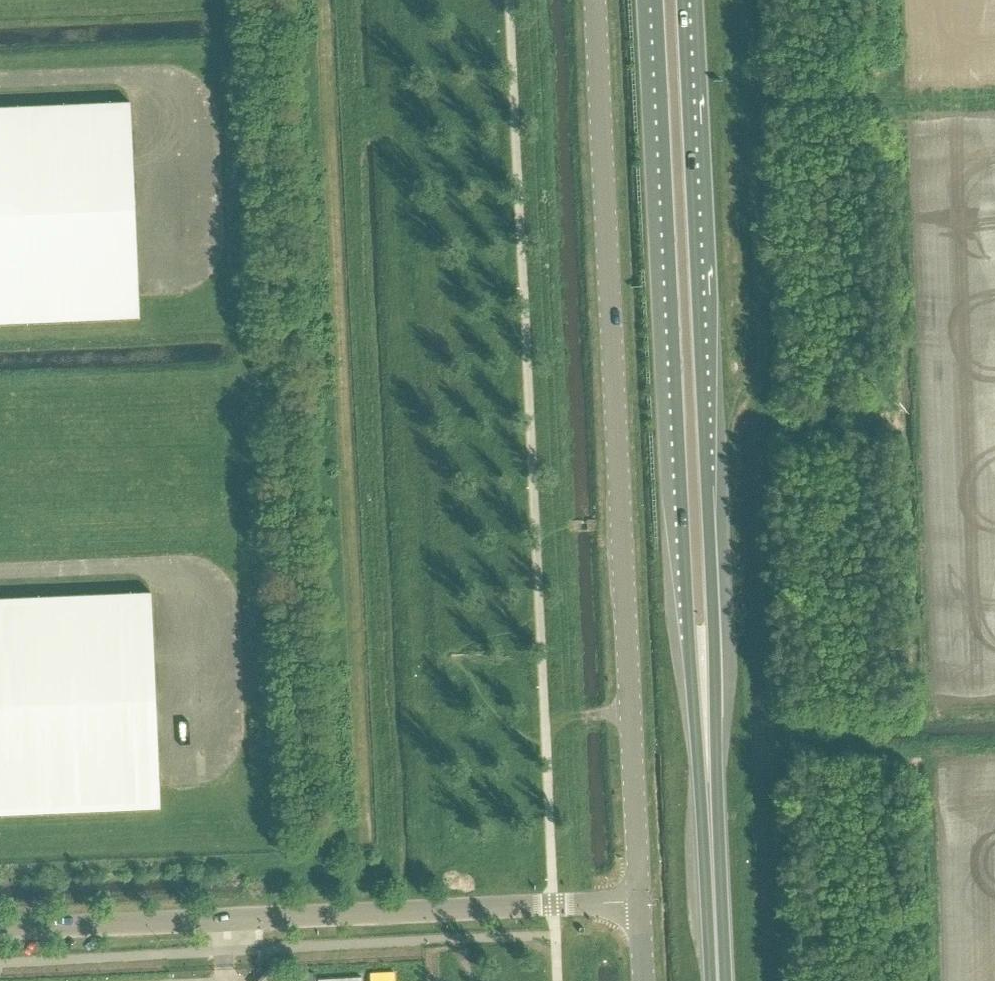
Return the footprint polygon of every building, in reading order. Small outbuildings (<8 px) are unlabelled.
[(140,321),(131,104),(0,110),(0,327),(140,321)] [(159,811),(151,594),(0,601),(0,817),(159,811)] [(261,980),(283,980),(271,970),(261,980)]
